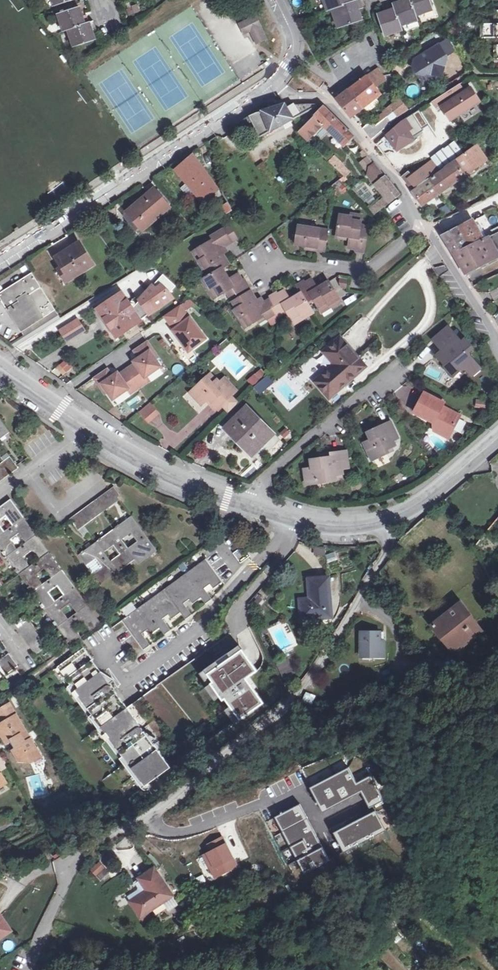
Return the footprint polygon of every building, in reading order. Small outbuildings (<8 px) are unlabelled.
[(327,1),(324,2),(327,11),(332,9),(335,18),(338,17),(341,28),(362,21),(359,10),(367,7),(364,0),(326,0),(327,1)] [(394,5),(385,7),(387,12),(378,15),(385,37),(402,31),(401,27),(418,21),(416,16),(434,10),(430,0),(402,0),(402,2),(394,5)] [(59,15),(65,31),(69,30),(75,47),(95,40),(92,31),(97,29),(94,22),(89,23),(87,16),(83,17),(79,8),(59,15)] [(481,37),(497,37),(497,11),(494,11),(494,24),(481,24),(481,37)] [(254,14),(241,21),(246,31),(250,28),(257,41),(266,35),(254,14)] [(243,33),(246,31),(241,21),(237,23),(243,33)] [(252,56),(251,38),(224,39),(225,57),(252,56)] [(425,74),(428,73),(442,76),(447,57),(457,50),(449,39),(416,60),(414,67),(418,73),(425,74)] [(367,76),(376,88),(386,80),(378,68),(367,76)] [(428,73),(425,74),(431,83),(442,76),(428,73)] [(349,89),(363,109),(369,103),(380,94),(376,88),(367,76),(349,89)] [(459,85),(435,100),(439,107),(444,104),(453,118),(476,103),(467,89),(465,90),(463,92),(459,85)] [(352,117),(363,109),(349,89),(346,91),(340,96),(336,99),(351,118),(352,117)] [(390,106),(391,108),(394,112),(398,117),(409,110),(400,98),(390,106)] [(369,103),(363,109),(367,113),(373,108),(369,103)] [(262,112),(249,117),(260,138),(320,104),(297,105),(285,105),(262,112)] [(444,104),(439,107),(448,121),(453,118),(444,104)] [(298,133),(307,142),(316,134),(323,126),(329,133),(344,147),(354,137),(323,107),(298,133)] [(394,112),(391,108),(373,122),(376,126),(388,117),(394,112)] [(373,122),(362,129),(372,140),(392,122),(388,117),(376,126),(373,122)] [(388,135),(398,147),(412,137),(403,124),(388,135)] [(323,126),(316,134),(322,140),(329,133),(323,126)] [(455,141),(431,158),(438,168),(462,151),(455,141)] [(463,154),(474,170),(487,160),(477,144),(463,154)] [(212,152),(214,160),(220,158),(218,150),(212,152)] [(430,180),(439,193),(474,170),(463,154),(446,166),(446,168),(430,180)] [(176,170),(187,184),(195,194),(203,203),(219,190),(193,155),(176,170)] [(369,174),(377,184),(386,178),(369,156),(361,162),(370,173),(369,174)] [(338,171),(343,166),(335,159),(330,164),(338,171)] [(408,171),(401,177),(405,181),(412,190),(429,177),(438,170),(432,161),(412,176),(408,171)] [(338,171),(344,177),(349,172),(343,166),(338,171)] [(399,195),(386,178),(377,184),(375,186),(385,198),(374,208),(379,212),(399,195)] [(422,205),(439,193),(430,180),(413,192),(422,205)] [(356,188),(362,198),(371,192),(365,183),(356,188)] [(195,194),(187,184),(182,189),(190,198),(195,194)] [(155,189),(126,213),(142,231),(171,208),(155,189)] [(232,211),(228,204),(220,209),(224,216),(232,211)] [(440,208),(444,214),(450,211),(446,204),(440,208)] [(142,231),(126,213),(122,217),(138,234),(142,231)] [(361,226),(361,222),(351,221),(351,216),(340,214),(337,236),(350,238),(349,249),(356,250),(356,252),(365,253),(368,227),(361,226)] [(468,246),(483,239),(478,229),(473,220),(457,228),(468,246)] [(315,251),(325,252),(328,230),(299,226),(296,245),(315,248),(315,251)] [(468,246),(457,228),(443,235),(453,253),(468,246)] [(483,239),(487,237),(482,228),(478,229),(483,239)] [(229,264),(224,255),(221,249),(225,247),(232,242),(224,230),(212,237),(214,240),(198,250),(203,259),(201,261),(205,269),(206,268),(211,275),(223,268),(229,264)] [(76,231),(51,248),(56,256),(81,239),(76,231)] [(453,253),(465,272),(497,255),(497,232),(493,234),(487,237),(483,239),(468,246),(453,253)] [(56,257),(63,268),(70,279),(93,265),(79,243),(56,257)] [(70,279),(63,268),(58,270),(66,282),(70,279)] [(202,281),(208,290),(213,287),(218,296),(226,291),(230,298),(248,286),(244,280),(243,280),(239,274),(230,279),(223,268),(211,275),(202,281)] [(22,332),(55,311),(32,274),(0,294),(0,298),(22,332)] [(153,287),(139,301),(149,315),(173,298),(169,293),(177,287),(166,277),(159,284),(161,286),(157,289),(155,289),(153,287)] [(346,289),(347,285),(348,280),(344,279),(340,278),(338,288),(346,289)] [(301,293),(308,303),(315,300),(319,307),(328,302),(331,307),(341,301),(329,282),(317,288),(312,279),(305,283),(304,282),(297,286),(301,293)] [(213,287),(208,290),(213,299),(218,296),(213,287)] [(249,326),(258,321),(265,317),(268,320),(279,312),(271,298),(265,302),(260,305),(257,301),(251,291),(232,303),(237,309),(235,310),(241,318),(243,317),(249,326)] [(287,312),(292,320),(300,315),(304,319),(314,314),(308,303),(301,293),(290,299),(284,291),(278,294),(277,293),(270,297),(271,298),(279,312),(282,316),(287,312)] [(99,310),(117,337),(139,321),(132,310),(121,295),(99,310)] [(139,301),(132,310),(139,321),(149,315),(139,301)] [(328,302),(319,307),(322,312),(331,307),(328,302)] [(165,317),(175,331),(190,319),(181,306),(165,317)] [(55,311),(22,332),(24,336),(13,343),(16,348),(61,320),(55,311)] [(300,315),(292,320),(295,325),(304,319),(300,315)] [(175,331),(184,343),(183,344),(189,352),(205,340),(190,319),(175,331)] [(78,321),(60,332),(66,342),(84,332),(78,321)] [(432,339),(438,346),(453,333),(447,326),(432,339)] [(450,360),(443,365),(452,376),(458,370),(468,371),(473,376),(481,369),(469,354),(466,350),(471,346),(465,339),(462,343),(457,338),(453,333),(438,346),(443,352),(450,360)] [(461,334),(457,338),(462,343),(465,339),(461,334)] [(366,368),(341,338),(324,353),(335,365),(315,382),(330,399),(350,382),(349,381),(354,376),(355,378),(366,368)] [(158,358),(147,342),(134,350),(140,359),(134,362),(136,365),(127,370),(140,388),(148,382),(146,378),(160,368),(155,360),(158,358)] [(436,357),(443,365),(450,360),(443,352),(436,357)] [(66,359),(57,367),(65,375),(73,368),(66,359)] [(140,388),(127,370),(119,376),(118,374),(112,378),(106,369),(95,377),(106,394),(108,392),(113,400),(128,389),(131,394),(140,388)] [(255,384),(263,377),(267,374),(262,369),(251,378),(255,384)] [(212,384),(218,380),(212,374),(207,379),(212,384)] [(266,378),(262,381),(267,387),(271,384),(266,378)] [(221,383),(218,380),(212,384),(207,379),(191,393),(203,405),(208,400),(211,403),(210,404),(216,410),(221,406),(233,395),(237,391),(225,379),(221,383)] [(262,381),(255,388),(260,394),(267,387),(262,381)] [(415,413),(433,423),(436,418),(439,420),(438,423),(442,426),(438,433),(448,439),(460,416),(442,406),(443,403),(424,394),(415,413)] [(221,406),(227,413),(239,402),(233,395),(221,406)] [(476,400),(475,408),(486,409),(487,402),(476,400)] [(150,404),(140,412),(146,420),(157,411),(150,404)] [(247,409),(227,428),(250,451),(259,442),(262,445),(272,435),(247,409)] [(10,433),(0,419),(0,440),(10,433)] [(391,422),(383,426),(384,431),(378,434),(376,430),(368,433),(371,441),(364,444),(372,460),(388,453),(387,450),(392,447),(395,446),(393,441),(398,438),(391,422)] [(442,426),(438,423),(433,430),(438,433),(442,426)] [(340,453),(342,470),(350,469),(348,452),(340,453)] [(343,474),(342,470),(340,453),(331,454),(332,458),(311,460),(312,469),(304,470),(306,485),(315,483),(319,479),(326,478),(326,482),(335,481),(335,475),(343,474)] [(19,469),(10,457),(4,462),(0,465),(0,482),(19,469)] [(70,519),(78,530),(85,526),(120,500),(118,498),(121,496),(114,486),(70,519)] [(0,508),(0,520),(6,516),(13,525),(6,531),(4,532),(0,526),(0,548),(71,645),(82,637),(75,628),(83,621),(90,631),(101,623),(11,500),(0,508)] [(96,559),(102,567),(93,574),(101,585),(135,560),(139,564),(157,551),(131,516),(79,555),(87,566),(96,559)] [(239,562),(247,556),(241,548),(233,553),(239,562)] [(344,569),(353,565),(351,558),(342,561),(344,569)] [(151,636),(160,630),(164,636),(171,632),(162,619),(167,615),(171,621),(180,614),(185,621),(192,616),(182,603),(188,599),(193,605),(201,599),(205,605),(212,601),(203,589),(209,585),(213,591),(222,584),(206,561),(122,621),(144,651),(150,647),(142,636),(148,632),(151,636)] [(497,581),(497,575),(496,572),(489,576),(493,584),(497,581)] [(300,599),(302,621),(333,618),(329,577),(308,579),(310,599),(300,599)] [(378,598),(379,597),(383,595),(379,588),(374,591),(378,598)] [(16,595),(0,607),(5,613),(21,601),(16,595)] [(432,626),(453,652),(481,631),(460,604),(432,626)] [(24,616),(13,624),(36,655),(47,647),(24,616)] [(359,652),(371,652),(370,659),(381,659),(382,642),(378,642),(378,633),(359,632),(359,652)] [(231,635),(162,683),(198,730),(231,707),(241,720),(263,703),(236,667),(248,659),(231,635)] [(47,653),(50,657),(56,653),(53,649),(47,653)] [(112,690),(83,649),(57,668),(144,788),(170,769),(126,709),(123,711),(110,693),(112,691),(112,690)] [(6,674),(6,675),(18,666),(9,654),(0,660),(0,679),(6,674)] [(277,665),(285,680),(296,674),(288,659),(277,665)] [(17,685),(24,680),(19,673),(13,678),(17,685)] [(113,691),(112,691),(110,693),(123,711),(126,709),(113,691)] [(303,701),(311,704),(315,696),(308,692),(303,701)] [(31,740),(26,743),(23,738),(28,735),(10,703),(0,710),(0,720),(2,723),(0,725),(0,737),(2,736),(7,744),(12,741),(17,748),(13,750),(18,759),(19,759),(20,761),(30,762),(33,761),(33,762),(42,757),(31,740)] [(324,813),(362,793),(349,768),(310,788),(324,813)] [(372,775),(357,783),(362,793),(370,808),(385,800),(372,775)] [(275,818),(305,875),(330,861),(300,804),(275,818)] [(376,811),(334,833),(345,853),(387,831),(376,811)] [(212,852),(204,856),(211,870),(215,868),(219,876),(237,867),(223,838),(209,845),(212,852)] [(91,870),(100,881),(109,873),(100,862),(91,870)] [(140,879),(141,880),(148,892),(145,894),(144,894),(131,902),(140,917),(146,914),(173,897),(154,869),(140,879)] [(148,892),(141,880),(135,884),(137,888),(137,891),(127,897),(131,902),(144,894),(145,894),(148,892)] [(146,914),(140,917),(144,922),(149,919),(146,914)] [(11,932),(0,916),(0,940),(11,932)]
